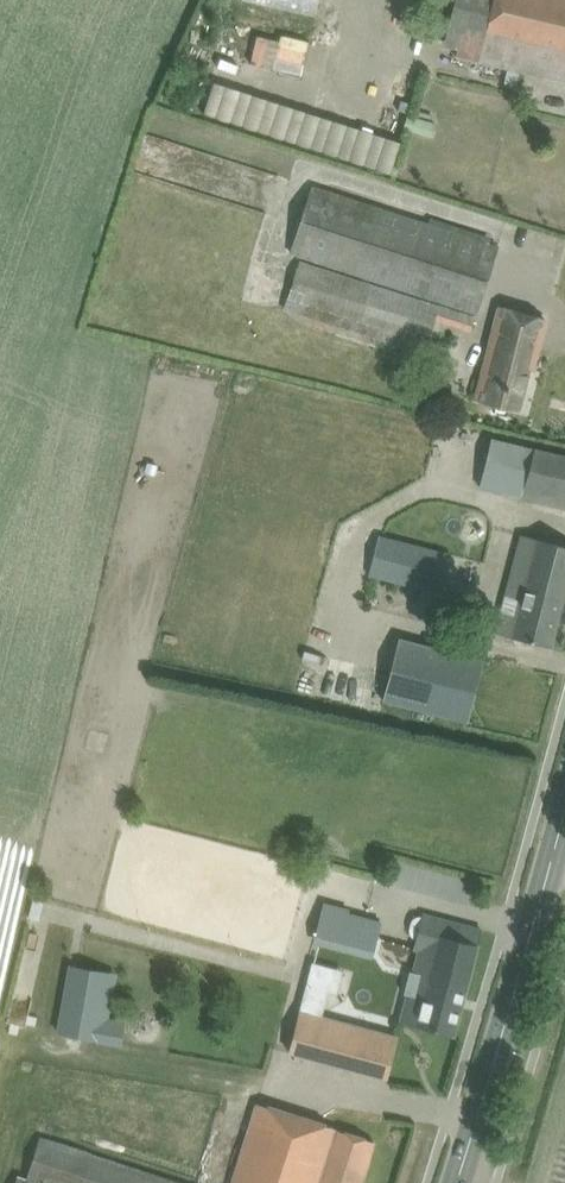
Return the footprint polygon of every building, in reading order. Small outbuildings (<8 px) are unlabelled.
[(319,0),(250,0),(316,15),(319,0)] [(564,82),(564,0),(493,0),(485,34),(461,30),(455,56),(564,82)] [(388,169),(398,137),(209,82),(200,115),(388,169)] [(408,113),(404,126),(432,135),(436,121),(408,113)] [(496,246),(311,186),(290,252),(475,312),(496,246)] [(299,262),(283,311),(423,354),(434,320),(469,330),(473,318),(299,262)] [(474,398),(492,403),(515,409),(526,368),(533,370),(545,321),(498,308),(474,398)] [(564,507),(564,456),(490,437),(478,486),(564,507)] [(324,525),(321,536),(340,541),(343,530),(344,527),(324,523),(324,525)] [(527,640),(550,646),(564,588),(564,546),(521,535),(496,632),(527,640)] [(435,592),(445,553),(377,536),(367,574),(435,592)] [(467,722),(483,660),(398,638),(382,699),(467,722)] [(373,949),(381,921),(323,905),(315,933),(373,949)] [(453,1034),(480,929),(423,914),(414,948),(420,949),(401,1020),(453,1034)] [(70,965),(58,1032),(120,1044),(122,1028),(99,1024),(108,973),(70,965)] [(395,1036),(298,1010),(288,1051),(384,1077),(395,1036)] [(351,1134),(335,1129),(257,1104),(232,1182),(360,1182),(373,1141),(351,1134)] [(26,1180),(16,1177),(14,1182),(178,1182),(39,1137),(26,1180)]
